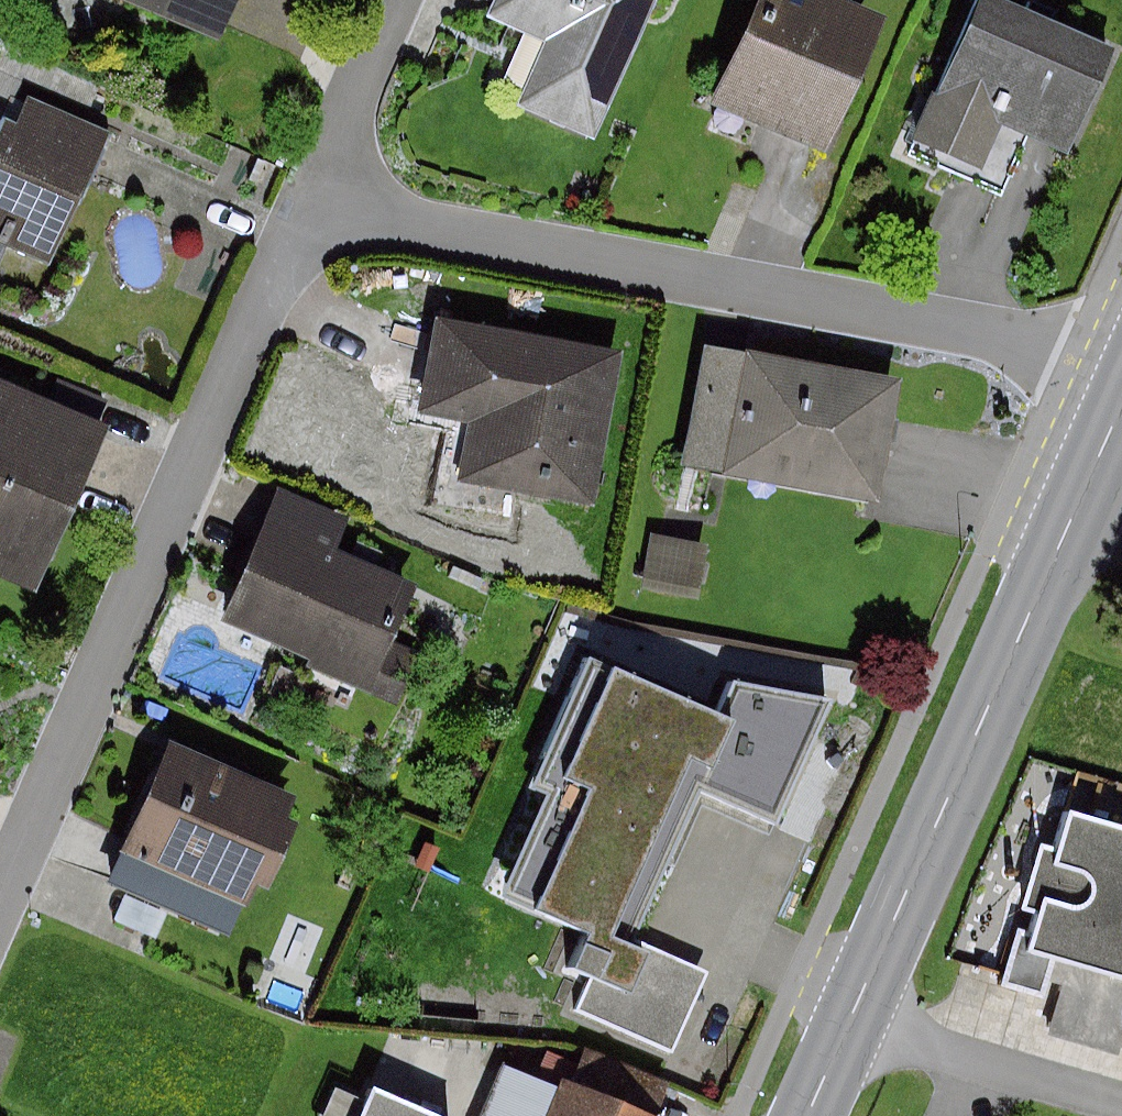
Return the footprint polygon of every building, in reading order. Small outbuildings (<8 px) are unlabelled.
[(253,18),(260,0),(205,0),(253,18)] [(611,131),(664,0),(509,0),(506,8),(560,30),(532,99),(611,131)] [(842,137),(898,10),(876,0),(761,0),(723,85),(842,137)] [(1014,0),(990,0),(933,139),(999,167),(1019,120),(1088,148),(1121,66),(1121,44),(1014,0)] [(118,125),(28,89),(0,158),(0,230),(66,256),(118,125)] [(636,342),(457,306),(436,411),(477,419),(469,459),(607,487),(636,342)] [(903,368),(724,343),(708,457),(887,482),(903,368)] [(129,414),(0,358),(0,557),(56,581),(129,414)] [(288,479),(240,614),(418,678),(432,640),(407,631),(429,570),(349,541),(361,505),(288,479)] [(716,529),(664,520),(656,574),(707,582),(716,529)] [(636,917),(671,830),(692,839),(716,779),(794,810),(849,687),(807,682),(745,670),(729,701),(605,652),(554,778),(562,781),(521,883),(622,924),(591,1001),(686,1040),(722,951),(636,917)] [(8,672),(0,668),(0,690),(8,672)] [(316,788),(186,733),(138,844),(213,875),(268,899),(316,788)] [(1063,811),(1024,952),(1121,978),(1121,827),(1063,811)] [(213,875),(138,844),(125,875),(199,907),(213,875)] [(497,1047),(470,1115),(674,1115),(497,1047)]
